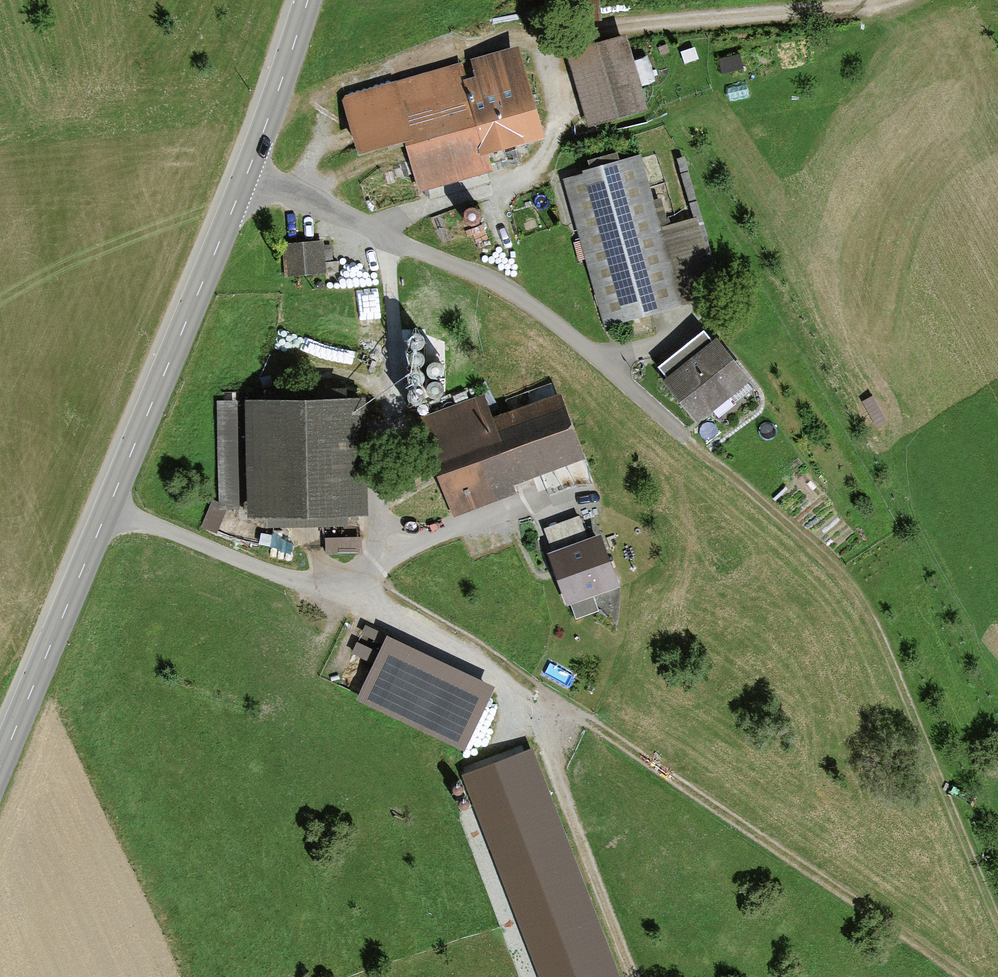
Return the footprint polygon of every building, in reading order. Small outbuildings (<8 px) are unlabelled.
[(627,40),(566,57),(587,131),(648,115),(627,40)] [(513,41),(344,92),(360,144),(407,130),(423,181),(497,159),(490,138),(538,124),(513,41)] [(641,159),(563,180),(605,332),(683,310),(641,159)] [(678,243),(700,240),(697,222),(675,226),(678,243)] [(319,236),(285,239),(288,270),(322,267),(319,236)] [(751,367),(718,327),(665,370),(699,410),(751,367)] [(585,446),(560,382),(488,411),(483,397),(424,420),(458,505),(511,484),(508,477),(585,446)] [(358,390),(248,393),(251,513),(362,510),(358,390)] [(612,582),(596,541),(551,557),(566,599),(612,582)] [(496,679),(387,629),(356,695),(465,745),(496,679)] [(461,769),(541,976),(623,976),(533,742),(461,769)]
